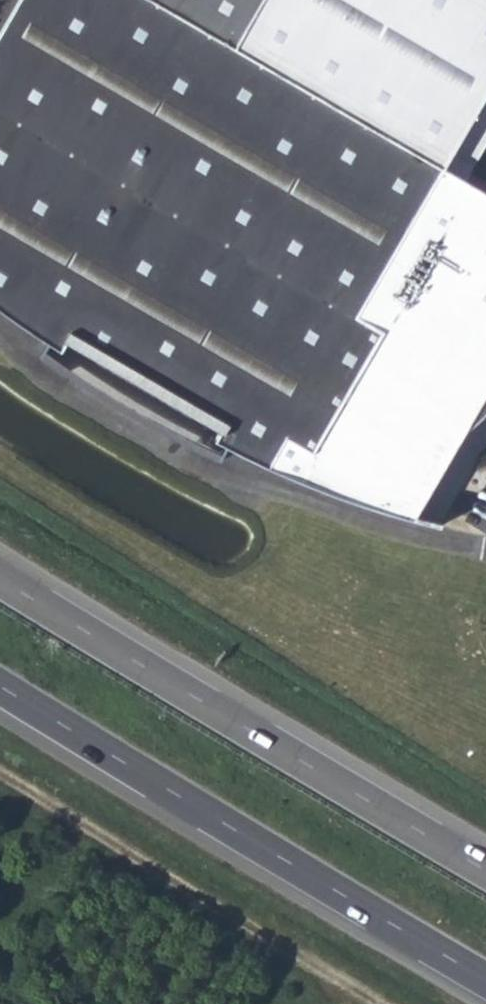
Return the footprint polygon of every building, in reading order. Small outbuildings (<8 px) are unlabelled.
[(217,51),(132,0),(5,0),(0,9),(0,324),(10,332),(28,345),(42,353),(47,345),(200,435),(195,443),(210,451),(227,460),(244,468),(264,477),(288,487),(315,498),(335,505),(367,516),(392,523),(447,430),(455,425),(463,419),(471,409),(478,397),(482,385),(484,374),(484,368),(485,365),(485,209),(445,185),(425,173),(485,68),(485,0),(247,0),(217,51)] [(217,51),(247,0),(132,0),(217,51)] [(425,173),(445,185),(485,115),(485,68),(425,173)] [(202,464),(210,451),(195,443),(200,435),(47,345),(42,353),(28,345),(21,357),(39,371),(59,385),(79,398),(103,413),(123,425),(149,438),(172,450),(191,459),(202,464)] [(463,485),(447,474),(430,497),(446,509),(463,485)]
